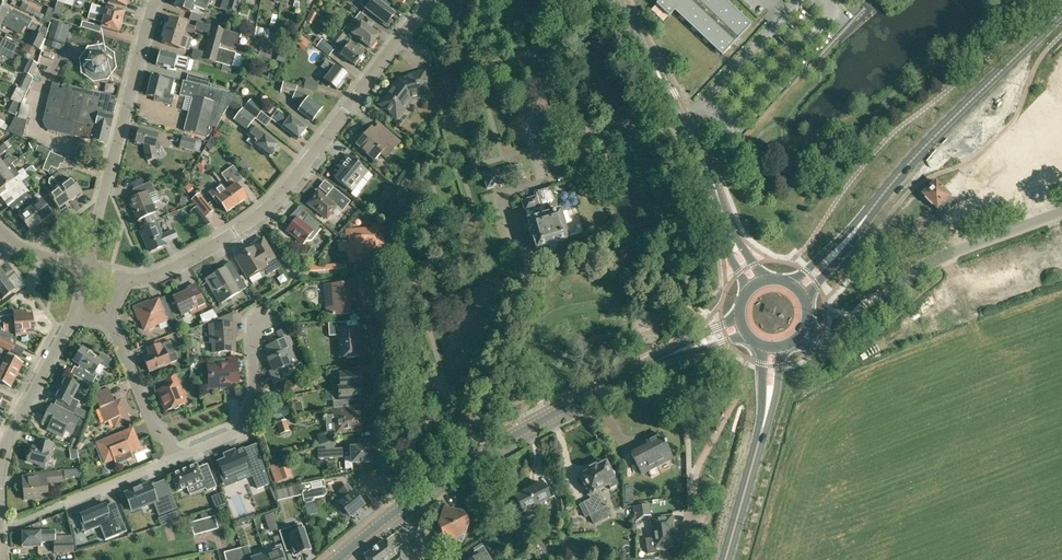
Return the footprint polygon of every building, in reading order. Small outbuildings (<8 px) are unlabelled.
[(57,2),(64,5),(76,9),(77,6),(73,4),(74,0),(58,0),(57,2)] [(193,0),(176,0),(174,1),(172,4),(175,7),(174,7),(189,13),(192,6),(206,11),(208,5),(193,0)] [(225,12),(236,15),(240,0),(229,0),(225,12)] [(394,15),(384,6),(385,5),(379,0),(378,0),(372,6),(376,9),(371,15),(385,26),(394,15)] [(654,5),(667,17),(673,12),(685,23),(697,35),(710,47),(720,57),(733,43),(735,41),(736,40),(749,26),(739,17),(727,5),(722,0),(659,0),(654,5)] [(24,27),(29,29),(33,20),(13,10),(12,13),(9,11),(10,7),(0,2),(0,15),(24,27)] [(55,10),(53,13),(54,13),(61,16),(61,13),(64,5),(57,2),(55,10)] [(64,5),(61,13),(82,20),(85,12),(76,9),(64,5)] [(91,5),(89,13),(94,14),(121,22),(124,12),(106,7),(106,9),(91,5)] [(44,21),(45,16),(28,8),(26,12),(44,21)] [(48,8),(45,16),(44,21),(50,23),(54,13),(53,13),(55,10),(48,8)] [(315,15),(310,12),(306,21),(310,24),(315,15)] [(94,14),(89,13),(87,19),(102,23),(101,28),(118,32),(121,22),(94,14)] [(203,23),(205,18),(192,13),(189,20),(203,23)] [(376,42),(374,40),(378,36),(369,29),(374,24),(359,13),(353,21),(358,25),(351,34),(369,47),(371,48),(376,42)] [(0,15),(0,27),(1,25),(11,29),(11,30),(20,35),(24,27),(0,15)] [(269,30),(256,27),(254,35),(258,36),(258,37),(272,40),(274,34),(273,34),(275,24),(277,16),(273,15),(271,23),(270,23),(269,30)] [(46,40),(62,45),(70,21),(54,16),(46,40)] [(165,24),(163,31),(182,36),(183,32),(193,34),(195,28),(185,26),(186,24),(170,19),(168,25),(165,24)] [(195,27),(195,29),(210,34),(208,41),(207,43),(219,46),(220,44),(226,46),(236,49),(240,34),(238,33),(224,29),(212,26),(196,22),(195,27)] [(33,31),(27,44),(34,47),(33,47),(39,50),(45,37),(33,31)] [(163,31),(161,37),(164,38),(162,43),(178,48),(179,48),(188,50),(190,44),(191,39),(182,36),(163,31)] [(332,41),(338,44),(342,48),(338,54),(355,66),(358,61),(359,62),(361,62),(364,58),(364,56),(363,55),(344,40),(347,36),(339,31),(332,41)] [(3,48),(11,52),(14,45),(7,42),(0,38),(0,47),(3,48)] [(328,57),(334,49),(322,40),(316,48),(328,57)] [(297,55),(303,46),(296,42),(290,51),(297,55)] [(193,49),(191,57),(202,60),(215,64),(232,68),(237,53),(219,49),(219,46),(207,43),(207,45),(206,45),(204,52),(193,49)] [(160,52),(157,66),(167,69),(167,70),(176,72),(176,69),(186,72),(189,59),(187,58),(160,52)] [(102,72),(106,67),(105,58),(99,55),(91,56),(87,62),(88,70),(94,74),(102,72)] [(26,75),(32,78),(38,65),(29,60),(23,74),(26,75)] [(321,67),(325,70),(329,74),(324,81),(336,90),(347,76),(335,67),(335,68),(326,61),(321,67)] [(431,93),(425,71),(403,77),(404,80),(399,82),(395,87),(394,86),(379,105),(396,117),(401,110),(402,111),(410,101),(409,96),(417,94),(418,96),(431,93)] [(187,74),(185,81),(206,87),(208,80),(202,79),(203,78),(187,74)] [(26,75),(19,88),(26,92),(33,78),(32,78),(26,75)] [(149,79),(147,88),(149,88),(147,96),(155,98),(154,101),(170,106),(173,97),(169,96),(173,79),(175,80),(175,79),(158,75),(159,76),(158,80),(152,78),(152,79),(149,79)] [(316,92),(319,83),(306,79),(303,89),(316,92)] [(103,94),(92,91),(52,81),(42,121),(48,130),(106,144),(113,117),(112,117),(115,103),(114,103),(115,97),(103,94)] [(182,81),(178,95),(186,97),(186,95),(192,97),(184,131),(205,136),(208,136),(209,134),(212,129),(213,126),(216,113),(219,99),(225,101),(228,92),(206,87),(185,81),(182,81)] [(283,82),(280,92),(293,96),(292,99),(303,104),(298,111),(306,117),(312,122),(322,109),(321,108),(317,104),(314,102),(309,98),(296,92),(297,86),(283,82)] [(17,87),(10,100),(21,105),(27,92),(26,92),(19,88),(17,87)] [(219,99),(216,113),(223,114),(232,100),(233,94),(228,92),(225,101),(219,99)] [(233,94),(232,100),(244,108),(256,118),(255,119),(265,127),(271,120),(261,112),(263,110),(250,101),(247,104),(233,94)] [(15,116),(9,128),(7,132),(22,138),(27,119),(26,119),(29,107),(21,105),(10,100),(13,102),(8,113),(15,116)] [(242,109),(233,120),(246,130),(255,119),(242,109)] [(282,128),(297,140),(306,129),(291,117),(288,120),(277,111),(271,120),(282,128)] [(254,127),(247,136),(257,143),(254,147),(268,158),(270,156),(272,156),(274,153),(274,151),(278,145),(257,130),(254,127)] [(379,136),(370,128),(356,145),(374,161),(380,153),(386,158),(399,143),(385,130),(379,136)] [(138,130),(135,143),(143,145),(147,161),(157,158),(155,151),(160,150),(159,148),(161,143),(155,142),(157,136),(138,130)] [(201,143),(196,141),(196,140),(182,136),(179,148),(193,152),(194,150),(199,152),(201,143)] [(210,152),(218,145),(214,140),(206,146),(210,152)] [(35,151),(47,156),(49,151),(38,146),(35,151)] [(49,152),(47,159),(60,164),(63,165),(65,159),(49,152)] [(367,172),(347,155),(337,167),(341,170),(334,178),(351,192),(367,172)] [(5,168),(11,164),(13,163),(8,157),(1,163),(0,161),(0,172),(5,168)] [(45,164),(42,170),(48,172),(51,167),(58,170),(60,164),(47,159),(45,164)] [(245,172),(250,167),(243,160),(237,165),(245,172)] [(0,172),(0,190),(6,185),(10,190),(21,182),(28,176),(23,169),(18,172),(11,164),(5,168),(0,172)] [(526,178),(521,165),(509,169),(513,182),(526,178)] [(226,191),(236,206),(246,198),(236,184),(243,180),(232,166),(221,175),(231,188),(226,191)] [(501,185),(497,172),(483,176),(487,189),(493,187),(500,185),(501,185)] [(59,186),(70,201),(81,193),(70,178),(64,182),(57,173),(51,177),(52,177),(59,186)] [(59,186),(52,177),(49,179),(49,184),(54,190),(47,195),(59,210),(70,201),(59,186)] [(21,182),(10,190),(13,195),(25,187),(21,182)] [(154,219),(152,214),(156,212),(147,192),(153,189),(151,184),(147,183),(132,190),(135,196),(127,200),(136,221),(144,218),(146,222),(154,219)] [(194,189),(188,183),(183,187),(189,193),(194,189)] [(236,206),(226,191),(226,192),(220,184),(208,194),(214,201),(216,200),(226,213),(236,206)] [(29,192),(25,187),(13,195),(17,200),(15,202),(23,213),(18,217),(29,231),(40,223),(21,198),(27,194),(29,192)] [(538,197),(536,197),(521,202),(524,212),(526,212),(529,221),(527,222),(536,249),(541,247),(547,245),(548,247),(550,248),(553,248),(554,246),(555,245),(555,243),(562,241),(567,239),(559,212),(557,213),(549,188),(537,192),(538,197)] [(342,212),(350,202),(335,191),(329,199),(326,199),(317,192),(307,204),(326,219),(336,207),(342,212)] [(35,204),(27,194),(21,198),(40,223),(52,214),(41,200),(35,204)] [(197,207),(206,218),(212,212),(198,195),(191,201),(197,207)] [(197,207),(190,213),(196,220),(192,223),(196,229),(200,226),(203,229),(210,223),(206,218),(197,207)] [(296,218),(286,231),(303,245),(305,242),(311,241),(322,227),(308,215),(302,223),(296,218)] [(164,243),(172,240),(169,233),(161,236),(156,225),(141,232),(150,252),(165,246),(164,243)] [(348,251),(348,261),(362,260),(363,260),(364,259),(363,255),(377,254),(375,232),(349,234),(350,251),(348,251)] [(283,274),(279,268),(280,268),(262,239),(252,245),(254,248),(235,259),(246,278),(257,272),(259,274),(262,274),(264,273),(266,276),(276,270),(279,276),(283,274)] [(220,304),(246,288),(237,274),(230,279),(228,276),(229,276),(224,269),(205,280),(220,304)] [(0,284),(0,297),(2,300),(15,290),(6,279),(0,284)] [(334,285),(324,286),(326,316),(349,315),(348,301),(354,300),(353,280),(334,281),(334,285)] [(191,315),(205,308),(195,285),(186,289),(186,290),(186,291),(186,292),(174,298),(182,316),(190,313),(191,315)] [(168,327),(175,324),(170,311),(164,314),(158,300),(149,303),(149,302),(133,308),(136,315),(137,315),(144,331),(146,330),(149,331),(154,329),(155,326),(166,322),(168,327)] [(33,324),(32,313),(25,314),(25,310),(13,312),(13,315),(0,317),(0,327),(3,326),(3,327),(33,324)] [(341,323),(328,324),(328,336),(338,336),(339,358),(359,357),(358,348),(360,348),(359,336),(357,336),(357,328),(341,329),(341,323)] [(34,335),(33,324),(3,327),(4,336),(15,335),(15,337),(34,335)] [(235,334),(235,324),(209,325),(209,337),(212,337),(213,353),(234,352),(233,334),(235,334)] [(15,344),(0,337),(0,347),(11,352),(15,344)] [(283,377),(280,369),(291,364),(289,360),(293,358),(285,339),(266,347),(271,357),(268,359),(272,370),(269,371),(274,382),(283,378),(282,377),(283,377)] [(159,344),(147,350),(149,356),(143,358),(149,372),(170,364),(166,356),(175,352),(170,341),(159,345),(159,344)] [(93,374),(101,362),(95,357),(90,351),(89,353),(82,348),(80,351),(78,350),(76,357),(73,361),(82,367),(79,370),(74,367),(70,374),(91,386),(96,376),(93,374)] [(28,349),(24,358),(33,362),(37,353),(28,349)] [(16,375),(22,364),(0,353),(0,367),(16,375)] [(237,383),(236,367),(230,368),(229,364),(207,365),(208,378),(212,377),(213,388),(220,388),(220,384),(237,383)] [(339,387),(361,386),(360,372),(348,373),(347,366),(332,370),(333,378),(338,378),(339,387)] [(10,387),(16,375),(0,367),(0,382),(10,387)] [(179,406),(184,404),(182,398),(184,397),(175,376),(164,381),(167,387),(157,391),(160,399),(159,400),(161,406),(162,406),(165,412),(172,409),(175,410),(178,409),(179,406)] [(73,415),(79,402),(72,398),(79,385),(64,378),(54,398),(65,404),(63,409),(73,415)] [(339,387),(331,387),(332,401),(333,408),(348,407),(348,400),(360,399),(359,389),(361,389),(361,386),(339,387)] [(119,406),(117,401),(114,403),(108,390),(95,395),(94,397),(105,423),(112,420),(115,426),(128,421),(122,405),(119,406)] [(284,401),(293,398),(290,391),(282,395),(284,401)] [(301,403),(292,405),(296,417),(304,414),(301,403)] [(51,406),(46,414),(42,423),(49,426),(47,430),(62,437),(66,430),(72,433),(79,420),(51,406)] [(327,434),(338,433),(359,431),(358,414),(353,415),(353,410),(330,412),(330,417),(325,417),(327,434)] [(289,432),(285,421),(276,423),(280,435),(289,432)] [(131,452),(140,449),(134,435),(125,439),(123,433),(96,443),(102,457),(111,454),(115,464),(132,456),(131,452)] [(640,474),(671,459),(664,444),(665,444),(660,435),(645,443),(646,446),(630,454),(640,474)] [(250,436),(214,450),(217,457),(253,443),(250,436)] [(49,457),(53,443),(38,439),(35,448),(31,447),(30,450),(29,451),(27,455),(28,457),(27,461),(40,465),(40,467),(46,469),(47,467),(45,466),(48,456),(49,457)] [(352,469),(351,464),(370,462),(369,447),(359,448),(358,444),(350,444),(350,448),(333,449),(333,441),(317,446),(318,459),(334,458),(344,458),(345,469),(352,469)] [(226,459),(217,463),(220,468),(218,469),(223,482),(234,477),(234,475),(249,469),(258,489),(268,484),(259,456),(247,460),(243,449),(235,453),(234,451),(224,455),(226,459)] [(285,461),(269,466),(275,483),(292,477),(288,466),(287,466),(285,461)] [(609,490),(616,486),(604,463),(595,468),(595,466),(587,470),(588,472),(579,477),(590,500),(579,506),(585,518),(589,516),(593,525),(610,516),(597,490),(607,485),(609,490)] [(177,491),(203,481),(207,491),(216,487),(210,472),(201,476),(197,465),(171,475),(177,491)] [(61,473),(46,475),(27,476),(28,483),(25,484),(25,483),(22,483),(22,487),(23,487),(24,500),(40,498),(40,494),(47,493),(46,482),(53,482),(53,483),(62,482),(61,473)] [(322,481),(299,486),(303,504),(313,501),(312,500),(324,497),(322,489),(324,488),(322,481)] [(149,484),(125,494),(132,511),(154,502),(156,504),(155,505),(159,515),(175,509),(167,488),(157,492),(156,491),(153,492),(149,484)] [(513,494),(523,513),(554,497),(549,488),(545,490),(542,484),(527,491),(526,487),(513,494)] [(349,517),(350,516),(352,518),(357,514),(355,512),(363,505),(353,493),(346,485),(339,491),(343,495),(332,504),(343,516),(346,513),(349,517)] [(565,512),(564,504),(564,501),(556,502),(557,514),(565,513),(565,512)] [(83,513),(79,514),(83,525),(97,519),(100,527),(102,526),(107,539),(107,540),(127,531),(116,505),(107,509),(105,504),(102,505),(102,503),(83,511),(83,513)] [(637,507),(639,518),(651,516),(649,505),(637,507)] [(464,534),(467,523),(462,514),(451,510),(442,515),(438,526),(443,536),(454,539),(464,534)] [(218,529),(215,516),(202,520),(206,532),(218,529)] [(669,527),(671,526),(672,526),(672,525),(673,524),(672,516),(650,519),(654,549),(658,548),(660,549),(662,550),(664,550),(665,549),(667,548),(668,547),(672,546),(669,527)] [(291,548),(294,555),(309,550),(301,525),(285,530),(287,534),(281,536),(285,550),(291,548)] [(41,546),(41,541),(54,541),(54,531),(40,531),(22,532),(23,547),(41,546)] [(397,553),(396,555),(385,540),(363,556),(366,559),(402,559),(397,553)] [(54,553),(74,552),(73,542),(54,542),(54,553)] [(265,555),(266,559),(286,559),(281,545),(271,548),(273,552),(265,555)] [(491,559),(483,546),(473,552),(477,557),(472,559),(490,559),(491,559)] [(241,548),(224,553),(226,559),(246,559),(245,557),(242,548),(241,548)]
